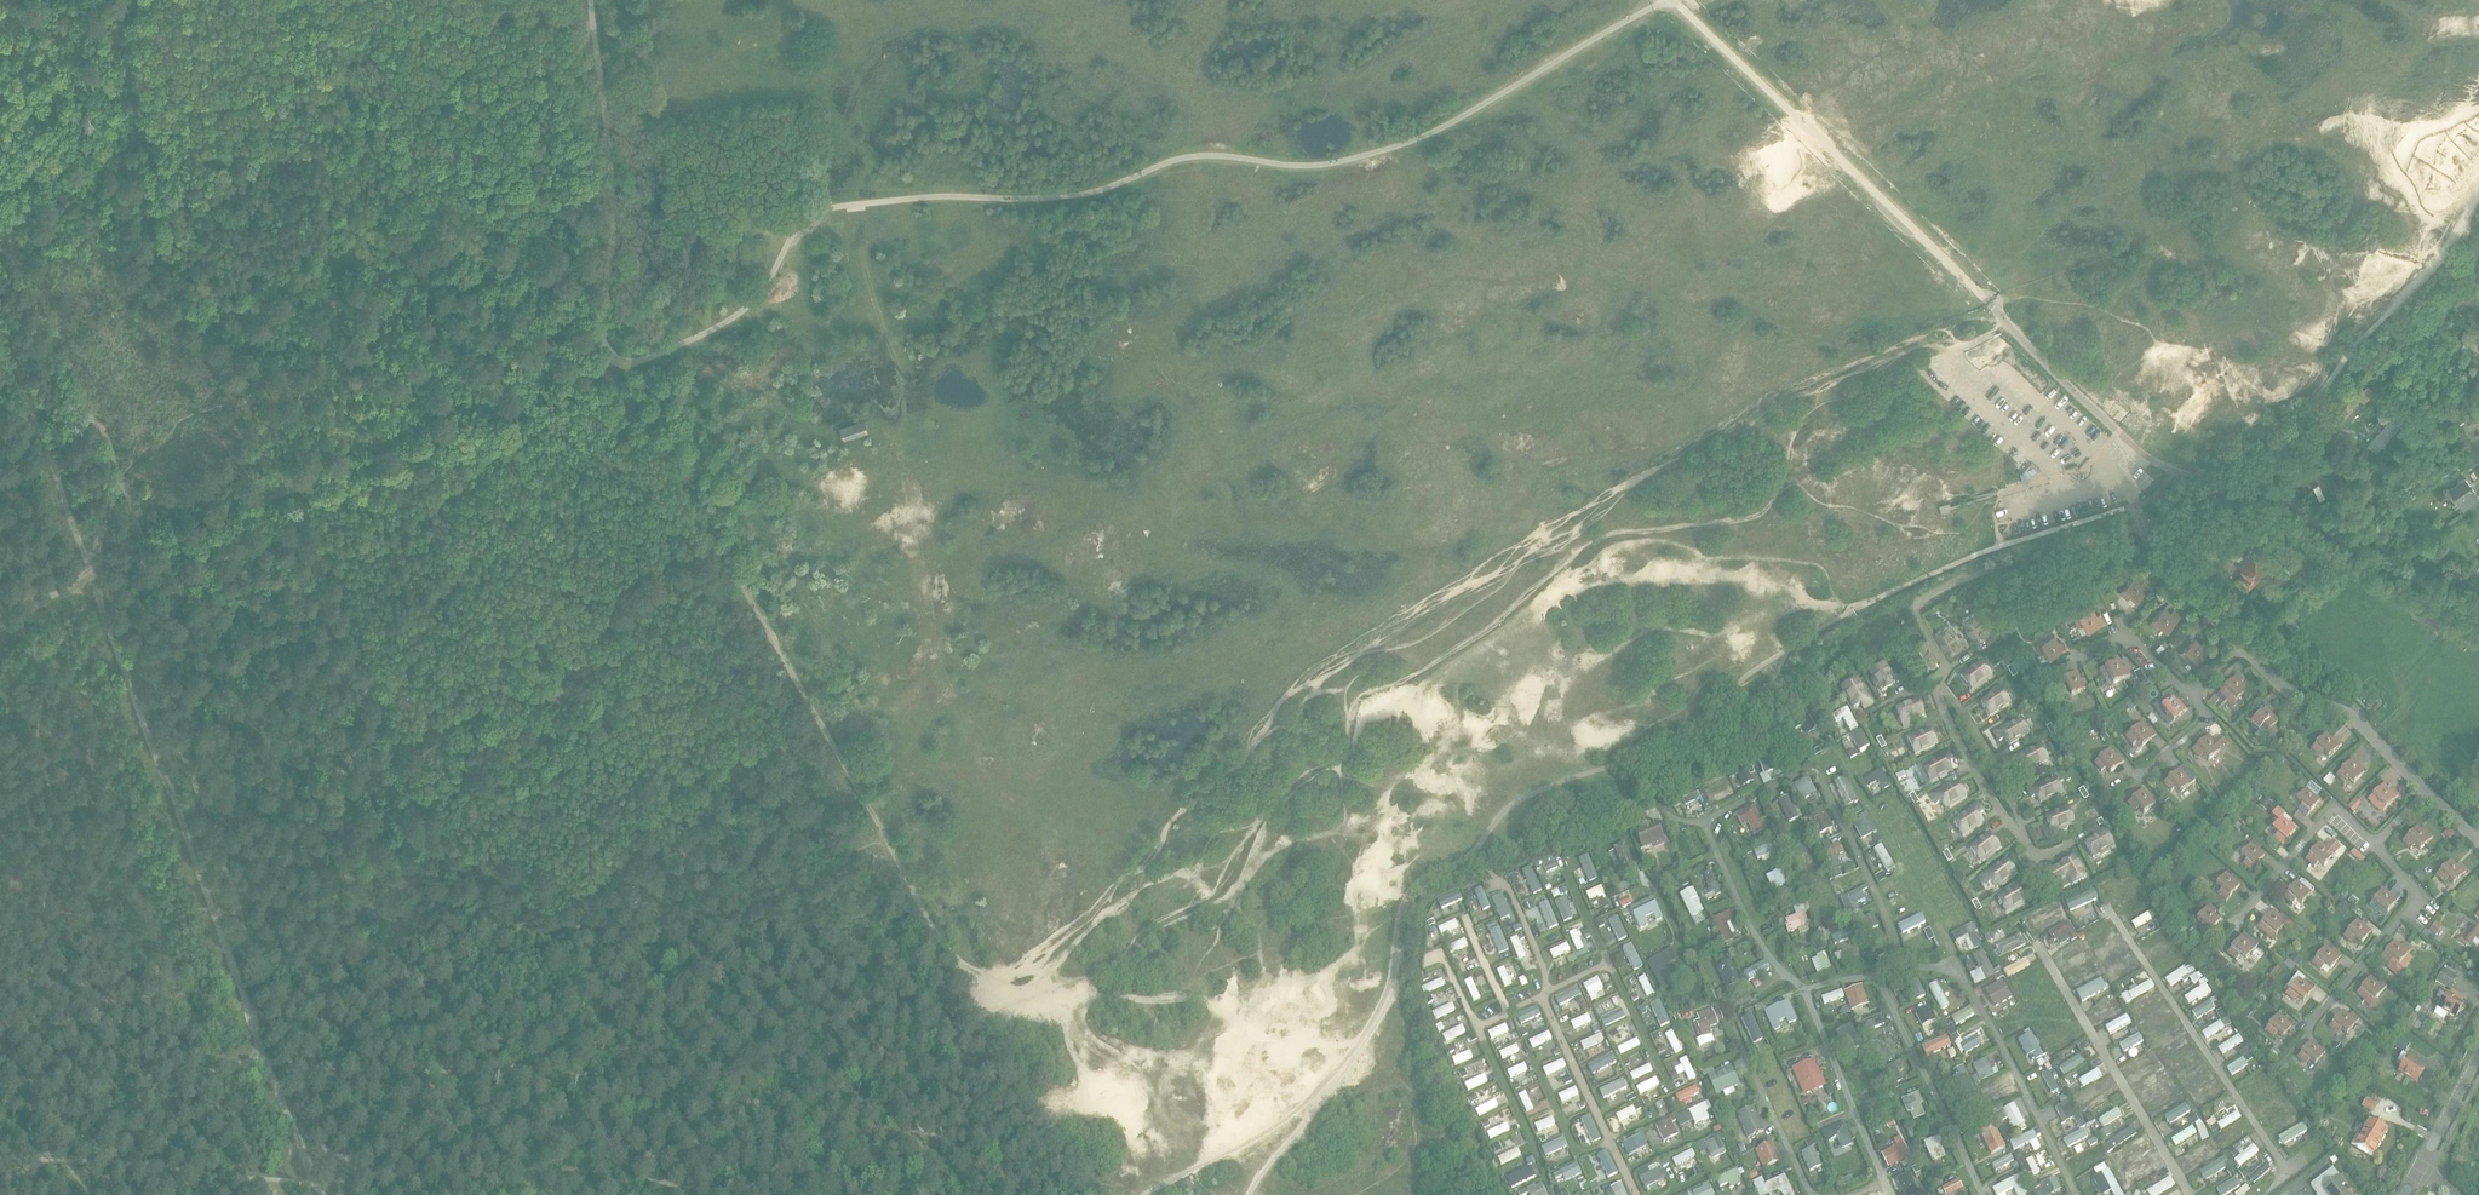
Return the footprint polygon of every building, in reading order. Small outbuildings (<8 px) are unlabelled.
[(840,427),(844,439),(869,431),(864,419),(840,427)] [(2381,429),(2389,440),(2398,432),(2390,422),(2381,429)] [(2038,470),(2031,463),(2021,473),(2029,479),(2038,470)] [(2449,490),(2459,504),(2475,492),(2465,478),(2449,490)] [(2240,578),(2248,587),(2266,571),(2251,554),(2239,566),(2245,573),(2240,578)] [(2143,581),(2140,583),(2134,577),(2119,592),(2127,599),(2131,595),(2137,601),(2150,587),(2143,581)] [(2093,581),(2092,581),(2091,578),(2086,580),(2088,583),(2084,585),(2088,592),(2096,587),(2093,581)] [(2175,610),(2171,613),(2165,607),(2150,622),(2157,630),(2161,626),(2166,631),(2181,617),(2175,610)] [(2093,608),(2074,617),(2078,627),(2082,633),(2087,631),(2101,624),(2104,623),(2099,614),(2097,615),(2093,608)] [(1988,623),(1984,626),(1976,612),(1963,620),(1967,628),(1965,629),(1969,635),(1971,634),(1975,640),(1992,630),(1988,623)] [(1961,637),(1957,639),(1949,625),(1935,633),(1947,653),(1965,643),(1961,637)] [(2061,641),(2058,642),(2054,635),(2035,644),(2040,654),(2045,652),(2048,658),(2065,650),(2061,641)] [(2203,642),(2201,644),(2195,638),(2180,653),(2188,661),(2192,657),(2197,662),(2210,649),(2203,642)] [(1932,668),(1938,664),(1924,640),(1910,647),(1915,655),(1913,657),(1916,663),(1918,661),(1922,668),(1929,664),(1932,668)] [(2126,666),(2122,668),(2118,661),(2100,670),(2104,680),(2110,677),(2113,684),(2130,675),(2126,666)] [(1895,675),(1891,677),(1883,663),(1870,671),(1874,679),(1872,680),(1876,686),(1878,685),(1881,691),(1899,681),(1895,675)] [(1972,690),(1990,675),(1980,663),(1968,673),(1965,669),(1959,674),(1972,690)] [(2007,668),(2012,678),(2017,675),(2011,666),(2007,668)] [(2068,689),(2071,695),(2084,689),(2076,673),(2058,682),(2063,692),(2068,689)] [(2242,682),(2241,684),(2234,677),(2209,702),(2214,707),(2215,705),(2218,709),(2226,701),(2233,708),(2239,701),(2238,700),(2249,689),(2242,682)] [(1870,697),(1867,699),(1855,679),(1842,687),(1853,707),(1860,703),(1863,709),(1874,703),(1870,697)] [(1981,703),(1989,716),(2009,702),(1997,686),(1991,690),(1994,694),(1981,703)] [(2169,715),(2174,721),(2185,711),(2174,697),(2157,710),(2165,719),(2169,715)] [(1812,701),(1799,708),(1809,725),(1812,723),(1816,729),(1825,724),(1812,701)] [(1896,709),(1903,728),(1910,725),(1908,721),(1923,715),(1918,701),(1896,709)] [(1850,732),(1857,728),(1847,708),(1846,708),(1844,705),(1838,708),(1839,711),(1832,715),(1835,723),(1843,718),(1850,732)] [(2265,735),(2270,740),(2279,732),(2274,726),(2278,722),(2265,709),(2250,723),(2258,732),(2254,736),(2255,736),(2253,738),(2256,741),(2258,739),(2258,740),(2262,736),(2263,737),(2265,735)] [(2008,745),(2028,733),(2020,720),(2001,731),(1999,727),(1993,731),(1999,741),(2004,738),(2008,745)] [(2150,727),(2148,730),(2142,723),(2126,736),(2133,745),(2133,748),(2136,752),(2138,752),(2142,749),(2142,747),(2157,735),(2150,727)] [(1850,735),(1859,751),(1870,745),(1861,729),(1850,735)] [(1915,754),(1936,744),(1930,730),(1915,737),(1913,732),(1906,735),(1915,754)] [(2323,752),(2328,757),(2339,747),(2326,733),(2311,748),(2319,756),(2323,752)] [(2221,736),(2213,742),(2208,736),(2192,749),(2199,758),(2204,755),(2208,760),(2220,751),(2219,749),(2226,743),(2221,736)] [(1876,739),(1881,749),(1886,747),(1880,737),(1876,739)] [(2026,771),(2047,760),(2039,746),(2020,757),(2018,753),(2012,757),(2017,767),(2023,764),(2026,771)] [(2105,767),(2110,773),(2121,764),(2109,749),(2093,762),(2101,771),(2105,767)] [(1838,765),(1831,750),(1819,756),(1827,771),(1838,765)] [(1923,767),(1930,781),(1951,770),(1947,763),(1952,760),(1947,750),(1941,753),(1943,757),(1923,767)] [(1762,758),(1767,771),(1783,765),(1777,752),(1762,758)] [(2349,777),(2354,782),(2364,772),(2352,759),(2337,774),(2345,782),(2349,777)] [(1743,787),(1754,781),(1751,775),(1754,773),(1749,763),(1746,764),(1745,763),(1734,768),(1734,769),(1727,773),(1729,778),(1737,775),(1743,787)] [(2175,788),(2180,793),(2192,783),(2180,769),(2163,783),(2171,791),(2175,788)] [(1890,786),(1881,770),(1866,777),(1866,778),(1862,780),(1866,787),(1878,781),(1882,790),(1890,786)] [(1902,772),(1895,776),(1898,781),(1905,777),(1902,772)] [(1809,777),(1794,784),(1802,800),(1816,793),(1809,777)] [(1837,792),(1845,808),(1859,801),(1849,783),(1848,784),(1845,777),(1834,783),(1839,792),(1837,792)] [(2040,802),(2061,793),(2055,779),(2034,788),(2032,784),(2026,787),(2031,798),(2037,795),(2040,802)] [(1945,808),(1965,796),(1957,782),(1938,794),(1936,790),(1930,794),(1935,804),(1941,801),(1945,808)] [(2298,809),(2307,816),(2320,800),(2316,797),(2321,791),(2311,782),(2296,800),(2302,805),(2298,809)] [(2383,811),(2398,796),(2385,782),(2368,799),(2376,807),(2378,805),(2383,811)] [(2078,791),(2083,800),(2088,797),(2083,788),(2078,791)] [(2139,808),(2144,814),(2156,804),(2144,790),(2127,803),(2134,812),(2139,808)] [(1698,791),(1682,798),(1685,805),(1700,798),(1698,791)] [(1908,796),(1914,805),(1919,802),(1913,793),(1908,796)] [(1788,796),(1778,800),(1789,823),(1798,818),(1793,807),(1796,806),(1794,801),(1791,803),(1788,796)] [(2226,797),(2220,803),(2223,807),(2230,802),(2226,797)] [(2170,808),(2174,805),(2169,799),(2166,803),(2170,808)] [(1672,803),(1676,812),(1683,809),(1678,800),(1672,803)] [(2347,807),(2352,812),(2359,805),(2355,800),(2347,807)] [(1953,822),(1962,835),(1982,822),(1977,815),(1982,812),(1976,802),(1970,806),(1972,810),(1953,822)] [(1748,823),(1753,835),(1759,833),(1761,837),(1766,835),(1766,834),(1767,833),(1766,830),(1765,830),(1753,805),(1752,803),(1744,806),(1745,809),(1736,813),(1742,826),(1748,823)] [(1849,818),(1862,811),(1858,803),(1845,811),(1849,818)] [(2060,828),(2061,831),(2067,828),(2066,826),(2073,823),(2066,804),(2059,807),(2061,811),(2046,817),(2051,832),(2060,828)] [(2277,808),(2272,815),(2279,821),(2272,829),(2277,833),(2273,838),(2282,845),(2296,829),(2289,824),(2292,821),(2277,808)] [(1832,827),(1825,810),(1808,817),(1813,829),(1816,827),(1819,833),(1832,827)] [(1853,824),(1862,839),(1876,831),(1865,812),(1857,817),(1860,821),(1853,824)] [(1634,835),(1642,851),(1652,846),(1654,849),(1665,844),(1656,826),(1634,835)] [(2424,827),(2421,830),(2417,827),(2402,842),(2410,849),(2414,845),(2420,851),(2434,837),(2424,827)] [(2100,852),(2101,854),(2108,851),(2106,849),(2112,845),(2102,828),(2096,831),(2098,836),(2084,844),(2092,857),(2100,852)] [(1970,849),(1980,861),(1985,856),(1987,858),(1992,854),(1991,852),(1998,846),(1989,834),(1970,849)] [(1758,859),(1776,850),(1772,842),(1754,851),(1758,859)] [(1624,843),(1613,848),(1614,850),(1609,852),(1612,861),(1618,859),(1626,877),(1637,872),(1624,843)] [(2242,864),(2251,871),(2264,855),(2250,843),(2240,855),(2245,859),(2242,864)] [(2318,862),(2323,867),(2333,855),(2319,843),(2305,859),(2314,867),(2318,862)] [(1942,853),(1947,863),(1952,860),(1947,850),(1942,853)] [(1557,868),(1552,857),(1542,861),(1542,860),(1539,861),(1540,864),(1542,863),(1546,872),(1557,868)] [(2079,862),(2077,863),(2073,857),(2060,865),(2060,866),(2053,870),(2050,866),(2042,871),(2051,886),(2058,882),(2062,889),(2071,884),(2071,885),(2085,877),(2080,870),(2083,869),(2079,862)] [(1991,881),(1996,887),(2015,873),(2005,860),(1987,874),(1985,871),(1979,875),(1987,885),(1991,881)] [(2448,880),(2453,885),(2464,874),(2450,861),(2435,876),(2444,884),(2448,880)] [(1513,877),(1533,869),(1530,862),(1510,870),(1513,877)] [(1590,863),(1575,870),(1578,876),(1593,870),(1590,863)] [(1766,876),(1772,890),(1787,883),(1783,875),(1790,872),(1787,866),(1766,876)] [(1704,902),(1721,894),(1709,871),(1704,874),(1707,881),(1705,882),(1708,887),(1710,886),(1711,888),(1700,894),(1704,902)] [(2217,893),(2226,901),(2239,885),(2225,873),(2216,884),(2221,889),(2217,893)] [(1555,880),(1544,885),(1548,893),(1553,891),(1553,893),(1559,890),(1555,880)] [(1525,895),(1543,888),(1540,881),(1522,889),(1525,895)] [(2304,881),(2301,884),(2297,881),(2283,897),(2292,904),(2295,900),(2301,904),(2314,889),(2304,881)] [(1464,896),(1482,889),(1479,883),(1472,885),(1471,882),(1467,883),(1468,887),(1462,889),(1464,896)] [(1594,886),(1599,898),(1605,895),(1600,883),(1594,886)] [(1998,898),(2006,912),(2026,900),(2022,893),(2026,890),(2022,884),(1998,898)] [(1693,889),(1679,895),(1690,918),(1703,911),(1699,903),(1700,903),(1693,889)] [(1840,899),(1845,907),(1847,913),(1848,916),(1859,911),(1855,903),(1864,899),(1860,889),(1840,899)] [(2394,890),(2390,895),(2383,889),(2369,905),(2378,912),(2382,908),(2387,913),(2401,896),(2394,890)] [(1459,891),(1440,899),(1443,906),(1451,903),(1452,905),(1456,903),(1455,901),(1462,898),(1459,891)] [(1568,911),(1561,896),(1555,898),(1562,914),(1568,911)] [(1624,896),(1615,900),(1618,906),(1627,903),(1624,896)] [(1652,898),(1630,909),(1640,928),(1647,925),(1644,919),(1653,915),(1656,921),(1661,918),(1652,898)] [(1971,902),(1976,912),(1981,909),(1976,900),(1971,902)] [(1487,901),(1480,904),(1484,912),(1481,913),(1482,916),(1485,914),(1488,919),(1494,916),(1493,913),(1495,912),(1493,908),(1491,910),(1487,901)] [(1610,901),(1591,911),(1594,917),(1602,913),(1603,915),(1608,913),(1606,911),(1613,907),(1610,901)] [(1847,913),(1845,907),(1841,909),(1841,908),(1843,907),(1841,902),(1829,908),(1834,919),(1835,918),(1838,924),(1846,921),(1845,920),(1849,918),(1847,913)] [(1548,903),(1538,908),(1548,930),(1558,926),(1548,903)] [(1796,915),(1785,919),(1787,924),(1784,925),(1788,933),(1790,932),(1790,933),(1798,929),(1800,935),(1808,931),(1806,926),(1809,925),(1804,913),(1806,912),(1803,903),(1793,907),(1796,915)] [(2198,928),(2206,935),(2220,919),(2213,914),(2217,910),(2209,904),(2196,919),(2202,923),(2198,928)] [(1498,911),(1505,929),(1512,926),(1505,908),(1498,911)] [(1904,922),(1911,938),(1929,929),(1917,908),(1910,912),(1913,917),(1904,922)] [(1713,918),(1725,944),(1734,939),(1731,934),(1735,932),(1730,922),(1734,920),(1730,910),(1713,918)] [(2280,914),(2278,917),(2271,911),(2258,927),(2271,939),(2287,920),(2280,914)] [(1878,926),(1873,914),(1863,918),(1862,916),(1855,919),(1862,933),(1878,926)] [(2301,926),(2307,931),(2315,920),(2309,916),(2301,926)] [(1455,920),(1438,928),(1441,934),(1444,933),(1445,936),(1450,933),(1448,931),(1458,927),(1455,920)] [(1620,920),(1600,930),(1604,936),(1609,934),(1611,937),(1616,934),(1614,931),(1623,927),(1620,920)] [(2356,940),(2361,944),(2371,932),(2357,920),(2343,937),(2352,944),(2356,940)] [(2068,921),(2048,933),(2053,942),(2056,940),(2060,945),(2069,939),(2071,942),(2077,938),(2068,921)] [(2478,954),(2478,931),(2471,925),(2465,934),(2469,937),(2465,944),(2478,954)] [(1834,945),(1857,936),(1854,927),(1831,936),(1834,945)] [(2239,956),(2244,960),(2258,944),(2244,932),(2226,953),(2235,960),(2239,956)] [(1570,940),(1579,959),(1585,956),(1582,948),(1585,947),(1583,943),(1580,944),(1578,940),(1582,938),(1581,936),(1577,938),(1577,937),(1570,940)] [(1510,939),(1519,959),(1525,957),(1517,937),(1510,939)] [(1995,952),(2000,962),(2027,948),(2021,938),(1995,952)] [(1464,939),(1447,947),(1450,953),(1454,952),(1458,960),(1461,959),(1457,950),(1467,945),(1464,939)] [(2403,942),(2400,947),(2393,941),(2380,958),(2389,965),(2393,961),(2403,969),(2412,957),(2407,953),(2411,948),(2403,942)] [(1566,943),(1550,952),(1553,958),(1570,950),(1566,943)] [(1628,943),(1612,952),(1615,958),(1632,950),(1628,943)] [(1491,951),(1494,958),(1511,950),(1508,944),(1491,951)] [(2334,949),(2332,952),(2325,946),(2311,962),(2320,969),(2324,965),(2329,970),(2341,956),(2334,949)] [(1670,948),(1646,962),(1662,990),(1670,985),(1659,965),(1675,956),(1670,948)] [(1995,976),(1995,975),(1994,974),(2000,972),(1998,969),(1993,971),(1982,950),(1972,955),(1979,970),(1970,974),(1975,985),(1986,980),(1995,976)] [(1816,956),(1823,972),(1831,968),(1824,952),(1816,956)] [(1459,974),(1476,966),(1473,959),(1455,967),(1459,974)] [(1640,962),(1623,970),(1626,976),(1643,968),(1640,962)] [(1731,962),(1719,968),(1726,981),(1723,982),(1725,987),(1739,980),(1731,962)] [(1502,966),(1494,970),(1503,990),(1511,986),(1502,966)] [(2435,981),(2449,990),(2457,976),(2443,968),(2435,981)] [(1925,996),(1913,970),(1903,975),(1916,1000),(1925,996)] [(2201,986),(2184,998),(2189,1004),(2197,999),(2198,1001),(2211,992),(2205,984),(2207,983),(2210,982),(2206,976),(2198,982),(2201,986)] [(1597,977),(1583,985),(1591,1000),(1597,998),(1594,993),(1603,988),(1597,977)] [(2298,996),(2303,1001),(2313,990),(2299,978),(2285,994),(2294,1001),(2298,996)] [(2379,981),(2377,983),(2370,978),(2356,994),(2365,1001),(2369,997),(2374,1002),(2386,987),(2379,981)] [(1424,994),(1444,986),(1442,979),(1421,987),(1424,994)] [(1472,979),(1464,983),(1474,1005),(1482,1002),(1472,979)] [(2128,993),(2131,999),(2154,987),(2150,980),(2137,988),(2135,985),(2130,988),(2131,991),(2128,993)] [(1647,981),(1630,989),(1634,996),(1651,987),(1647,981)] [(2002,981),(1985,991),(1995,1008),(2011,998),(2002,981)] [(1860,987),(1845,992),(1852,1011),(1868,1005),(1860,987)] [(1929,992),(1940,1012),(1958,1002),(1950,987),(1942,992),(1939,987),(1929,992)] [(1565,994),(1573,1011),(1580,1007),(1572,990),(1565,994)] [(2445,993),(2445,994),(2439,990),(2434,1000),(2439,1003),(2436,1007),(2437,1007),(2433,1014),(2443,1020),(2447,1014),(2455,1018),(2463,1004),(2445,993)] [(2118,997),(2123,1005),(2131,1001),(2127,992),(2118,997)] [(1846,1016),(1838,993),(1830,995),(1831,996),(1826,997),(1829,1005),(1834,1004),(1839,1018),(1846,1016)] [(1587,997),(1578,1000),(1582,1008),(1590,1004),(1587,997)] [(1431,1013),(1450,1004),(1447,998),(1428,1007),(1431,1013)] [(1658,1000),(1644,1007),(1647,1014),(1661,1006),(1658,1000)] [(1764,1010),(1764,1011),(1773,1031),(1781,1027),(1779,1022),(1785,1018),(1788,1024),(1797,1021),(1788,1000),(1764,1010)] [(1915,1012),(1922,1026),(1923,1028),(1929,1025),(1928,1023),(1935,1019),(1938,1024),(1941,1023),(1939,1020),(1935,1011),(1933,1012),(1929,1005),(1915,1012)] [(1605,1021),(1622,1013),(1619,1006),(1608,1011),(1607,1010),(1605,1011),(1606,1012),(1602,1014),(1605,1021)] [(1537,1007),(1520,1016),(1523,1023),(1540,1014),(1537,1007)] [(1699,1021),(1693,1023),(1699,1038),(1699,1039),(1711,1034),(1708,1028),(1718,1024),(1716,1021),(1722,1019),(1718,1009),(1712,1012),(1711,1009),(1697,1015),(1699,1021)] [(2222,1009),(2216,1012),(2221,1020),(2220,1020),(2225,1028),(2231,1024),(2228,1018),(2227,1018),(2222,1009)] [(2341,1030),(2347,1034),(2356,1023),(2342,1011),(2329,1027),(2337,1034),(2341,1030)] [(1438,1030),(1458,1020),(1455,1014),(1435,1023),(1438,1030)] [(1949,1031),(1955,1028),(1968,1020),(1964,1014),(1945,1024),(1949,1031)] [(2278,1033),(2283,1037),(2292,1026),(2278,1014),(2265,1029),(2274,1037),(2278,1033)] [(2104,1027),(2109,1035),(2131,1023),(2126,1015),(2104,1027)] [(1881,1017),(1862,1024),(1865,1032),(1884,1024),(1881,1017)] [(1743,1024),(1752,1043),(1762,1039),(1763,1041),(1764,1043),(1767,1041),(1762,1031),(1759,1032),(1754,1019),(1743,1024)] [(2220,1021),(2202,1033),(2206,1039),(2224,1027),(2220,1021)] [(1505,1024),(1488,1032),(1491,1039),(1508,1031),(1505,1024)] [(1835,1032),(1846,1054),(1861,1047),(1860,1045),(1864,1044),(1859,1034),(1857,1035),(1851,1024),(1835,1032)] [(1597,1025),(1576,1035),(1579,1041),(1600,1032),(1597,1025)] [(1627,1028),(1611,1036),(1614,1043),(1630,1034),(1627,1028)] [(1953,1042),(1960,1038),(1957,1033),(1958,1032),(1955,1028),(1949,1031),(1948,1032),(1951,1036),(1951,1037),(1953,1042)] [(1446,1046),(1463,1038),(1460,1031),(1443,1040),(1446,1046)] [(2045,1048),(2051,1058),(2077,1041),(2071,1031),(2045,1048)] [(1960,1038),(1953,1042),(1960,1053),(1963,1051),(1965,1054),(1981,1044),(1975,1033),(1961,1041),(1960,1038)] [(2018,1040),(2027,1056),(2032,1053),(2035,1059),(2045,1054),(2041,1046),(2039,1048),(2031,1033),(2018,1040)] [(2393,1046),(2405,1053),(2410,1045),(2399,1037),(2393,1046)] [(1946,1039),(1927,1049),(1930,1056),(1949,1046),(1946,1039)] [(1604,1041),(1584,1049),(1587,1056),(1607,1047),(1607,1046),(1610,1045),(1608,1040),(1605,1041),(1604,1041)] [(2309,1060),(2316,1065),(2326,1053),(2311,1041),(2298,1057),(2306,1064),(2309,1060)] [(1894,1057),(1876,1042),(1871,1047),(1877,1053),(1875,1056),(1880,1060),(1882,1058),(1888,1063),(1894,1057)] [(1499,1052),(1502,1059),(1519,1051),(1516,1044),(1499,1052)] [(1454,1062),(1471,1055),(1468,1048),(1458,1052),(1457,1050),(1454,1051),(1455,1054),(1451,1055),(1454,1062)] [(1544,1068),(1561,1059),(1558,1052),(1557,1053),(1555,1050),(1544,1055),(1546,1058),(1540,1061),(1544,1068)] [(1609,1055),(1593,1064),(1596,1071),(1613,1062),(1609,1055)] [(2406,1058),(2405,1058),(2400,1055),(2396,1062),(2401,1065),(2397,1072),(2415,1083),(2424,1069),(2406,1058)] [(2059,1068),(2064,1076),(2083,1064),(2078,1056),(2059,1068)] [(1973,1064),(1981,1081),(1993,1075),(1986,1058),(1973,1064)] [(2243,1058),(2227,1068),(2232,1075),(2247,1066),(2243,1058)] [(1676,1078),(1693,1069),(1690,1062),(1673,1071),(1676,1078)] [(1795,1069),(1805,1092),(1821,1086),(1812,1062),(1795,1069)] [(1524,1064),(1507,1071),(1510,1078),(1512,1077),(1513,1080),(1519,1077),(1518,1074),(1527,1070),(1524,1064)] [(1901,1081),(1893,1064),(1886,1067),(1888,1070),(1885,1071),(1887,1075),(1885,1076),(1890,1086),(1894,1084),(1895,1084),(1901,1081)] [(1649,1065),(1630,1074),(1633,1081),(1653,1071),(1649,1065)] [(1462,1070),(1463,1073),(1459,1075),(1462,1082),(1481,1072),(1478,1066),(1466,1071),(1465,1069),(1462,1070)] [(1975,1090),(1963,1066),(1953,1071),(1956,1076),(1954,1077),(1963,1096),(1973,1091),(1972,1091),(1975,1090)] [(1730,1067),(1708,1076),(1715,1093),(1737,1083),(1730,1067)] [(2079,1080),(2083,1087),(2102,1076),(2097,1069),(2079,1080)] [(1618,1071),(1600,1082),(1604,1088),(1618,1080),(1616,1078),(1621,1075),(1618,1071)] [(2042,1074),(2052,1093),(2058,1090),(2048,1071),(2042,1074)] [(1563,1080),(1571,1097),(1572,1097),(1573,1099),(1579,1097),(1577,1094),(1578,1094),(1569,1077),(1563,1080)] [(1656,1078),(1636,1087),(1640,1094),(1659,1085),(1656,1078)] [(1683,1098),(1699,1090),(1699,1089),(1703,1088),(1700,1082),(1680,1092),(1683,1098)] [(1471,1100),(1490,1090),(1486,1083),(1467,1093),(1471,1100)] [(1533,1106),(1529,1096),(1531,1095),(1530,1091),(1527,1092),(1526,1089),(1519,1092),(1519,1093),(1517,1093),(1521,1101),(1523,1101),(1526,1109),(1533,1106)] [(1625,1089),(1607,1098),(1610,1104),(1628,1095),(1625,1089)] [(1900,1089),(1892,1093),(1895,1100),(1904,1096),(1900,1089)] [(1918,1093),(1901,1099),(1907,1113),(1910,1112),(1913,1120),(1924,1115),(1919,1104),(1922,1103),(1918,1093)] [(1581,1098),(1564,1106),(1567,1113),(1577,1108),(1578,1110),(1581,1109),(1580,1106),(1584,1105),(1581,1098)] [(1667,1098),(1651,1106),(1655,1113),(1671,1105),(1667,1098)] [(1709,1100),(1682,1113),(1687,1124),(1693,1121),(1695,1124),(1708,1118),(1704,1109),(1711,1106),(1709,1100)] [(2070,1100),(2062,1104),(2055,1108),(2063,1123),(2073,1118),(2079,1129),(2085,1126),(2079,1114),(2078,1115),(2070,1100)] [(1479,1118),(1498,1107),(1495,1101),(1476,1111),(1479,1118)] [(1633,1106),(1616,1115),(1619,1121),(1636,1113),(1633,1106)] [(1753,1109),(1737,1115),(1747,1140),(1763,1133),(1753,1109)] [(2099,1123),(2103,1129),(2124,1115),(2120,1109),(2099,1123)] [(2217,1124),(2221,1130),(2241,1117),(2237,1111),(2227,1117),(2226,1115),(2221,1118),(2223,1120),(2217,1124)] [(1533,1124),(1536,1130),(1552,1123),(1550,1117),(1533,1124)] [(1655,1126),(1663,1142),(1678,1134),(1670,1118),(1655,1126)] [(2205,1122),(2212,1132),(2218,1127),(2212,1118),(2205,1122)] [(1487,1135),(1507,1126),(1504,1119),(1484,1128),(1487,1135)] [(1591,1119),(1574,1127),(1577,1134),(1587,1129),(1588,1131),(1591,1130),(1590,1128),(1594,1126),(1591,1119)] [(2350,1144),(2371,1156),(2387,1129),(2370,1119),(2359,1136),(2356,1134),(2350,1144)] [(1841,1148),(1851,1144),(1842,1124),(1822,1132),(1827,1142),(1837,1138),(1841,1148)] [(1979,1132),(1991,1155),(2005,1147),(1994,1124),(1979,1132)] [(1540,1140),(1544,1138),(1545,1140),(1548,1139),(1547,1137),(1557,1132),(1554,1126),(1537,1134),(1540,1140)] [(2087,1127),(2066,1138),(2070,1145),(2083,1137),(2090,1149),(2097,1145),(2091,1133),(2090,1134),(2087,1127)] [(2033,1131),(2009,1142),(2013,1150),(2037,1140),(2033,1131)] [(1643,1133),(1622,1144),(1628,1156),(1635,1152),(1633,1148),(1647,1141),(1643,1133)] [(1881,1150),(1885,1158),(1908,1148),(1901,1133),(1888,1138),(1891,1145),(1881,1150)] [(1712,1159),(1726,1152),(1721,1141),(1724,1139),(1722,1134),(1704,1143),(1704,1142),(1696,1146),(1700,1153),(1707,1150),(1712,1159)] [(1940,1135),(1924,1142),(1932,1162),(1945,1157),(1940,1143),(1943,1142),(1940,1135)] [(1498,1150),(1513,1143),(1510,1137),(1495,1143),(1489,1146),(1493,1153),(1498,1150)] [(1801,1154),(1810,1171),(1822,1166),(1818,1157),(1820,1156),(1818,1153),(1816,1154),(1814,1151),(1819,1149),(1814,1140),(1809,1142),(1811,1147),(1812,1146),(1813,1148),(1801,1154)] [(1771,1144),(1756,1150),(1764,1168),(1778,1161),(1771,1144)] [(1563,1145),(1546,1152),(1549,1159),(1553,1157),(1554,1159),(1556,1158),(1555,1156),(1566,1151),(1563,1145)] [(1691,1150),(1672,1160),(1676,1166),(1695,1156),(1691,1150)] [(1615,1171),(1606,1153),(1597,1157),(1605,1174),(1602,1175),(1604,1179),(1616,1174),(1614,1171),(1615,1171)] [(1503,1170),(1523,1161),(1520,1155),(1500,1164),(1503,1170)] [(1992,1164),(1995,1171),(2013,1161),(2010,1155),(1992,1164)] [(1576,1163),(1553,1174),(1555,1178),(1562,1174),(1565,1181),(1581,1173),(1576,1163)] [(1644,1186),(1664,1177),(1658,1163),(1638,1173),(1644,1186)] [(1992,1189),(1995,1194),(2000,1194),(2013,1188),(2017,1194),(2025,1194),(2027,1194),(2021,1184),(2022,1183),(2018,1175),(2019,1175),(2015,1168),(2003,1175),(2007,1181),(1992,1189)] [(2340,1187),(2344,1184),(2332,1168),(2310,1185),(2316,1193),(2316,1194),(2346,1194),(2340,1187)] [(1737,1169),(1716,1178),(1720,1187),(1729,1183),(1731,1188),(1740,1184),(1738,1178),(1741,1177),(1737,1169)] [(1512,1188),(1531,1178),(1528,1172),(1508,1181),(1512,1188)] [(1909,1172),(1896,1178),(1904,1194),(1914,1194),(1919,1193),(1909,1172)] [(1783,1176),(1764,1185),(1762,1178),(1753,1182),(1758,1194),(1767,1194),(1776,1191),(1782,1194),(1791,1194),(1783,1176)] [(2055,1177),(2043,1183),(2044,1184),(2035,1189),(2037,1193),(2041,1191),(2043,1194),(2047,1194),(2048,1194),(2049,1194),(2061,1189),(2055,1177)] [(1941,1188),(1937,1190),(1939,1194),(1962,1194),(1965,1193),(1958,1179),(1941,1188)] [(1541,1183),(1535,1186),(1535,1184),(1518,1192),(1519,1194),(1525,1194),(1529,1193),(1529,1194),(1547,1194),(1541,1183)] [(1621,1183),(1606,1190),(1608,1194),(1626,1194),(1621,1183)] [(1709,1183),(1702,1186),(1703,1187),(1692,1192),(1693,1194),(1714,1194),(1709,1183)]
